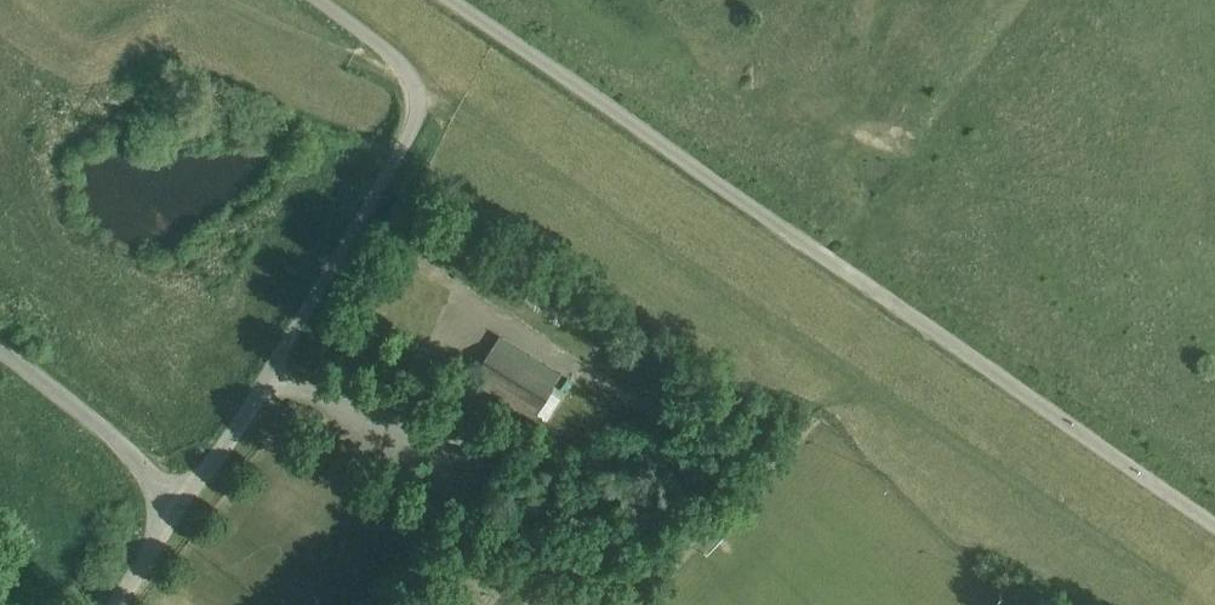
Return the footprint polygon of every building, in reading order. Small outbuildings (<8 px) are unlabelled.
[(473,379),(536,418),(554,387),(492,348),(473,379)]
